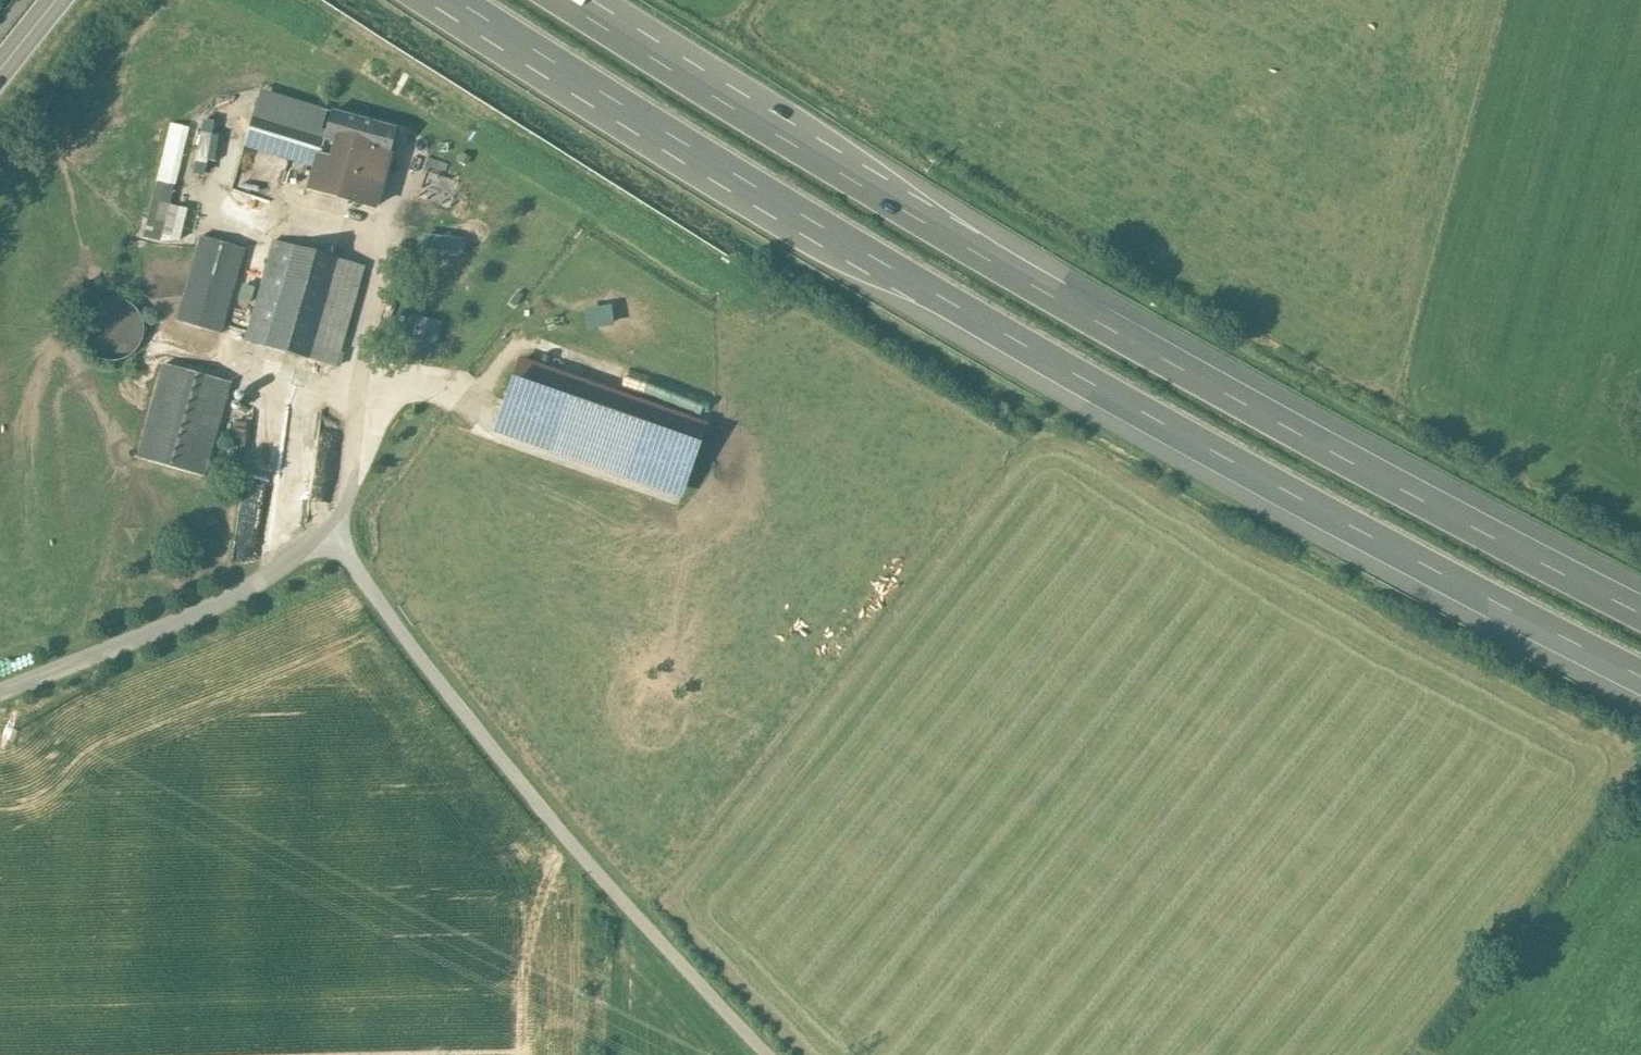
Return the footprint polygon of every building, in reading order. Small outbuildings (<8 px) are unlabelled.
[(260,94),(243,149),(316,170),(324,142),(332,115),(291,103),(260,94)] [(394,132),(332,115),(324,142),(386,160),(394,132)] [(171,123),(144,237),(162,241),(180,241),(188,209),(170,205),(188,132),(189,127),(171,123)] [(386,160),(324,142),(316,170),(310,190),(373,208),(386,160)] [(241,251),(200,239),(195,256),(176,321),(192,325),(191,325),(218,333),(241,251)] [(366,266),(274,240),(245,341),(337,367),(366,266)] [(435,358),(443,319),(418,314),(413,338),(425,340),(422,356),(435,358)] [(176,351),(175,364),(194,366),(195,354),(176,351)] [(231,382),(165,364),(154,402),(138,458),(204,477),(231,382)] [(692,420),(533,365),(513,424),(672,479),(692,420)]
